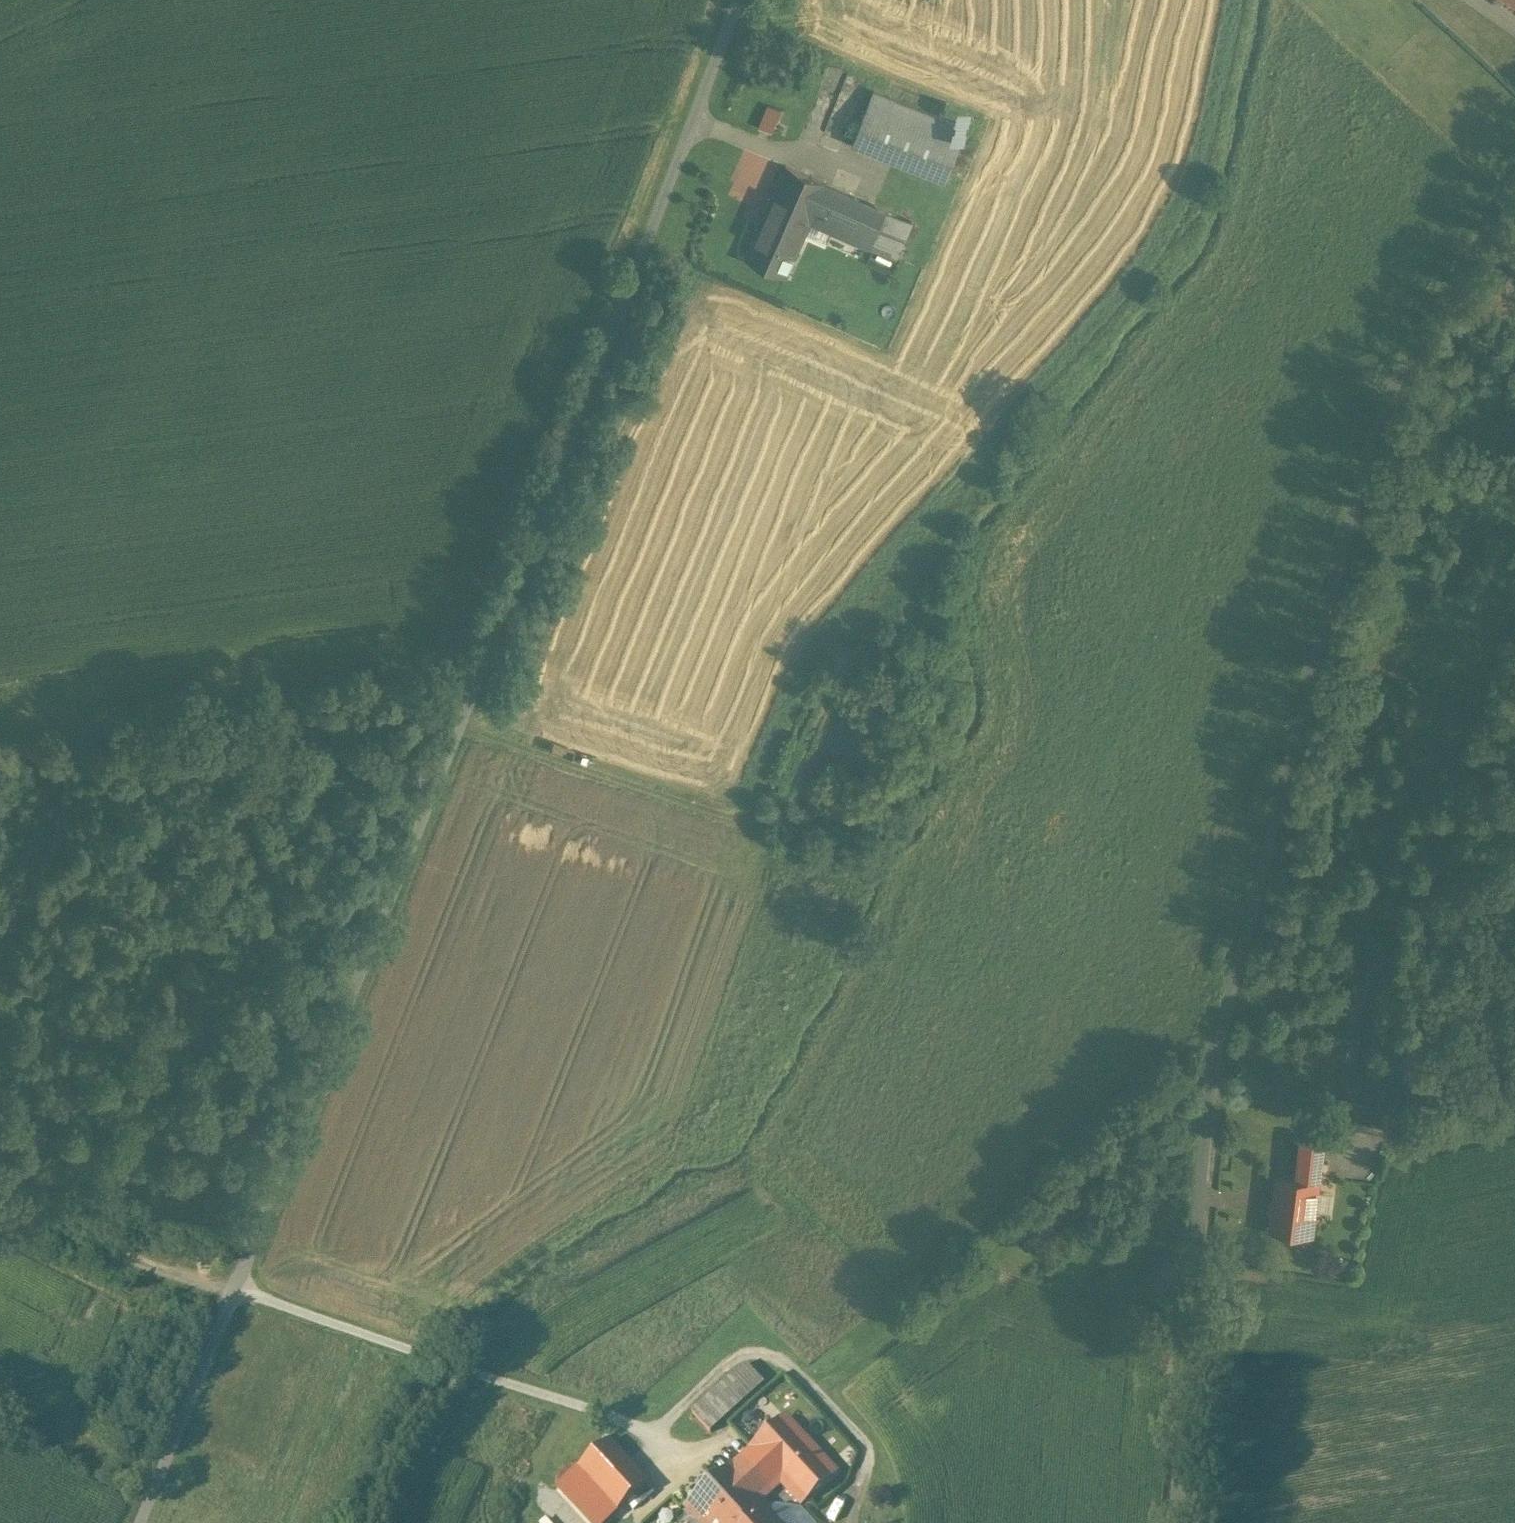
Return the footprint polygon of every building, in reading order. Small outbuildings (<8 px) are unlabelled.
[(966,128),(873,90),(852,143),(945,180),(966,128)] [(762,125),(778,131),(786,108),(770,102),(762,125)] [(912,222),(785,165),(745,255),(786,274),(810,220),(896,258),(912,222)] [(1302,1137),(1297,1177),(1278,1175),(1271,1226),(1311,1231),(1322,1140),(1302,1137)] [(746,1365),(695,1415),(713,1435),(765,1385),(746,1365)] [(834,1470),(785,1417),(741,1457),(772,1490),(782,1480),(801,1500),(834,1470)] [(651,1486),(612,1444),(581,1472),(621,1515),(651,1486)] [(772,1490),(741,1457),(732,1466),(733,1467),(733,1468),(761,1499),(772,1490)] [(689,1505),(687,1506),(689,1507),(704,1522),(751,1522),(752,1522),(753,1522),(755,1522),(770,1509),(761,1499),(733,1468),(733,1467),(732,1466),(731,1466),(730,1467),(689,1505)] [(770,1509),(755,1522),(783,1522),(770,1509)]
